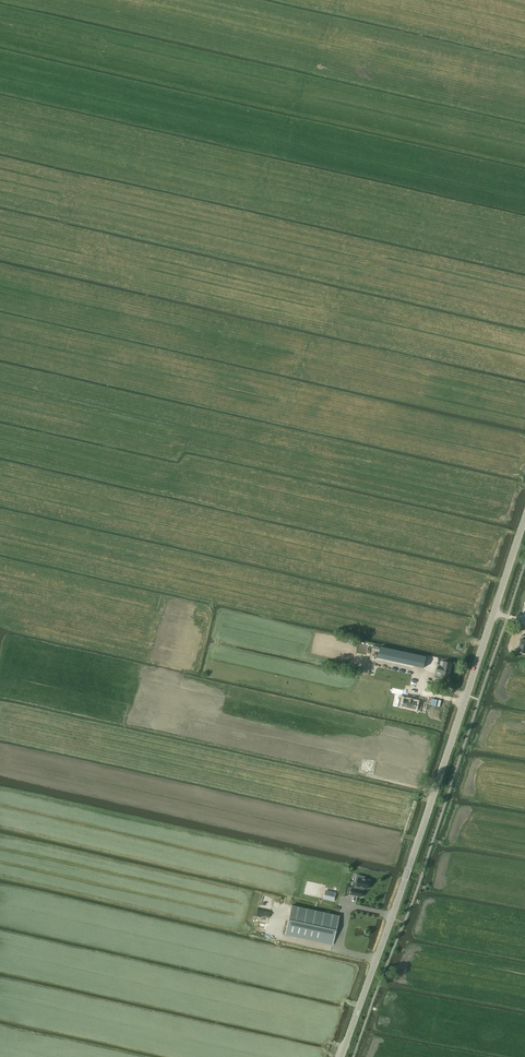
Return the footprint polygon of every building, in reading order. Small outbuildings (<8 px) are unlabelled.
[(381,647),(378,658),(424,668),(426,657),(381,647)] [(449,678),(452,663),(444,661),(443,665),(443,667),(438,666),(437,672),(441,673),(441,676),(449,678)] [(406,688),(393,685),(391,690),(405,693),(406,688)] [(414,711),(417,701),(399,696),(396,706),(414,711)] [(352,888),(351,894),(362,897),(363,890),(363,887),(368,888),(369,885),(370,885),(371,881),(370,881),(370,880),(365,879),(365,877),(359,875),(358,882),(356,881),(354,888),(352,888)] [(326,889),(323,898),(331,900),(333,891),(326,889)] [(332,945),(339,915),(292,905),(285,935),(332,945)]
